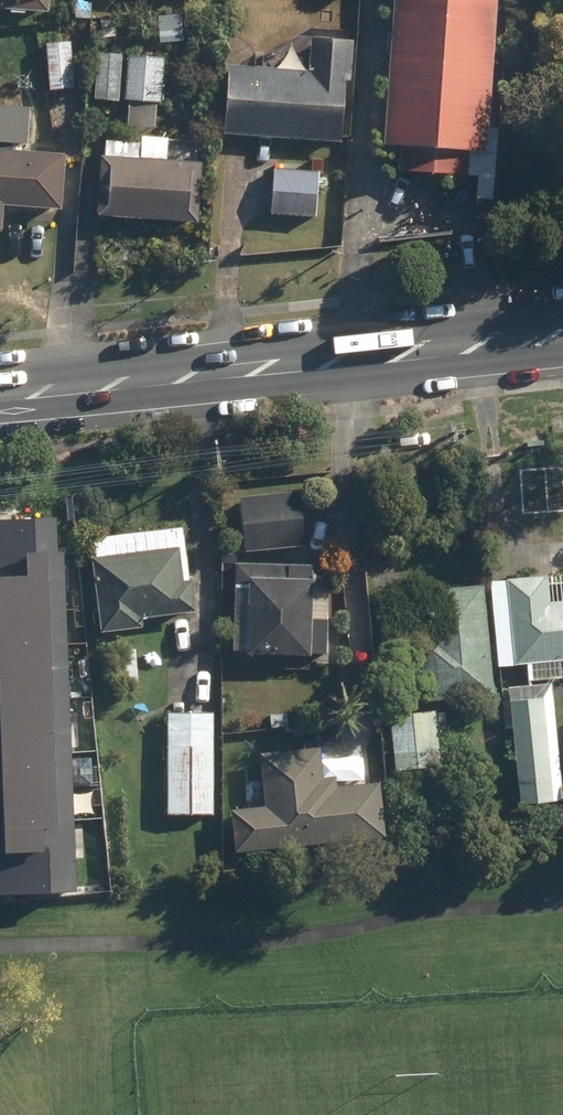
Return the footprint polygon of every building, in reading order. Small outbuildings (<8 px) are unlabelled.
[(49,17),(50,0),(0,0),(0,13),(49,17)] [(456,179),(458,155),(476,156),(489,0),(385,0),(373,147),(392,149),(390,174),(456,179)] [(76,18),(91,18),(91,7),(76,7),(76,18)] [(164,32),(188,32),(188,19),(164,19),(164,32)] [(101,23),(103,41),(116,40),(115,23),(101,23)] [(220,139),(337,146),(341,85),(346,85),(349,49),(343,48),(344,34),(308,32),(282,47),(275,35),(268,40),(275,51),(263,59),(261,74),(224,71),(220,139)] [(47,48),(51,94),(74,92),(71,46),(47,48)] [(95,103),(120,105),(123,62),(98,60),(95,103)] [(129,129),(154,131),(156,106),(162,106),(166,64),(129,61),(126,103),(131,104),(129,129)] [(98,220),(199,226),(202,169),(188,168),(189,150),(166,149),(167,143),(144,141),(143,149),(107,147),(106,164),(102,163),(98,220)] [(3,235),(4,211),(62,215),(65,159),(0,156),(0,235),(3,235)] [(273,219),(316,221),(318,176),(323,176),(323,163),(314,163),(313,175),(275,173),(273,219)] [(241,498),(246,552),(306,546),(300,492),(241,498)] [(0,515),(0,887),(76,884),(65,545),(58,545),(57,513),(0,515)] [(92,558),(101,633),(143,628),(142,620),(197,613),(193,581),(190,582),(183,530),(95,541),(97,558),(92,558)] [(248,654),(311,656),(312,653),(327,654),(329,585),(311,567),(236,565),(237,556),(224,556),(223,573),(237,573),(234,651),(248,651),(248,654)] [(529,682),(562,679),(560,660),(562,660),(562,605),(550,606),(548,577),(509,582),(517,664),(527,664),(529,682)] [(421,647),(427,703),(495,696),(484,587),(429,593),(434,642),(429,643),(426,608),(402,611),(400,596),(378,598),(383,651),(421,647)] [(121,653),(123,689),(138,688),(135,652),(121,653)] [(520,805),(553,803),(545,698),(512,700),(520,805)] [(389,717),(394,771),(441,767),(438,727),(447,727),(446,712),(389,717)] [(169,715),(169,815),(214,815),(213,714),(169,715)] [(271,716),(271,729),(288,728),(287,715),(271,716)] [(233,813),(237,853),(385,838),(380,784),(337,788),(336,779),(323,780),(320,751),(261,756),(267,809),(233,813)] [(198,824),(207,829),(211,821),(201,816),(198,824)]
